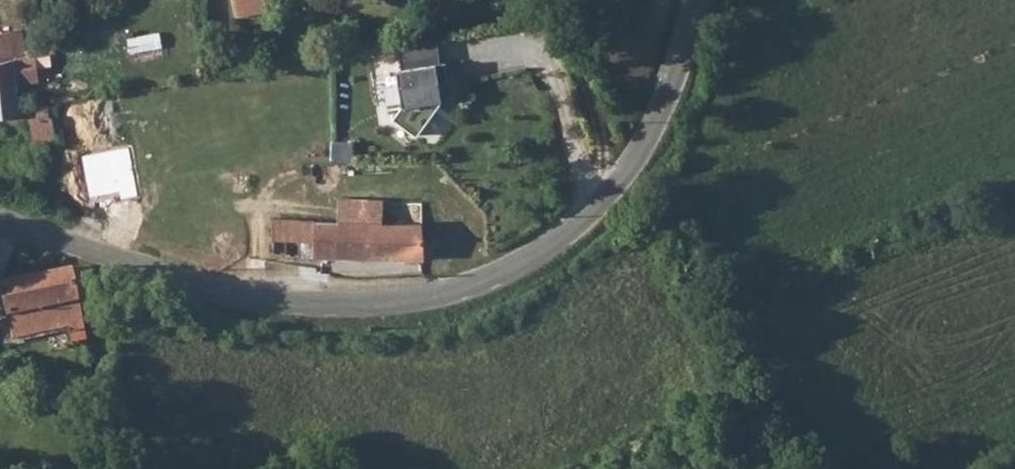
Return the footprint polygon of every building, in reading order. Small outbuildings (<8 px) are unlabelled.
[(237,13),(266,8),(265,0),(235,0),(237,13)] [(6,120),(8,137),(19,136),(18,124),(29,124),(33,142),(53,141),(51,130),(46,122),(45,118),(48,112),(46,104),(20,105),(19,85),(38,82),(35,57),(26,58),(22,34),(0,37),(0,121),(6,120)] [(445,102),(444,77),(446,77),(444,44),(399,47),(402,104),(445,102)] [(272,220),(271,243),(297,244),(298,260),(355,262),(463,260),(465,222),(383,226),(383,202),(339,200),(337,225),(272,220)] [(47,272),(0,281),(0,288),(12,340),(70,326),(73,339),(85,337),(83,326),(85,325),(80,299),(92,296),(86,265),(47,272)]
